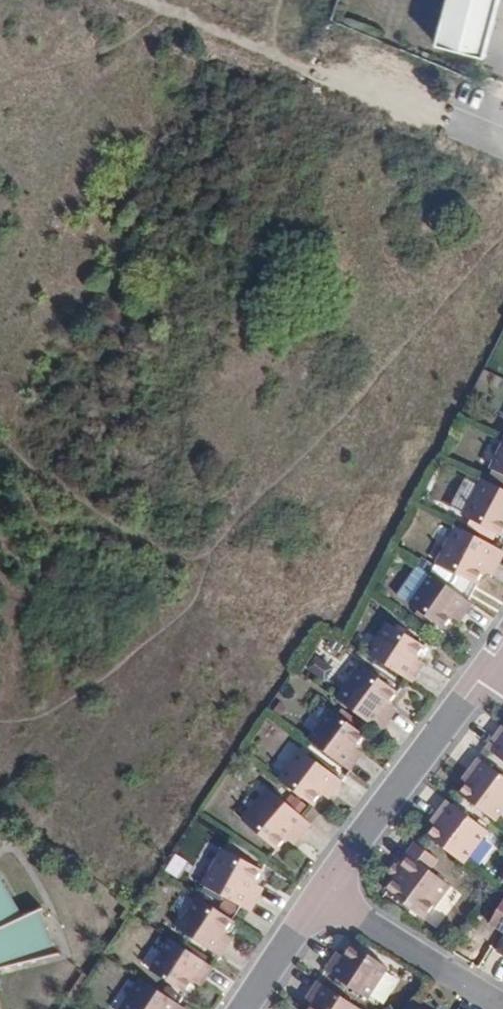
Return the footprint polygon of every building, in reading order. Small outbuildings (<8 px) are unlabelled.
[(436,44),(485,57),(500,0),(447,0),(436,44)] [(492,472),(502,477),(502,450),(492,472)] [(485,479),(466,517),(499,535),(502,527),(502,489),(485,479)] [(498,547),(459,526),(438,564),(471,581),(484,558),(491,561),(498,547)] [(478,602),(433,572),(412,603),(443,624),(453,607),(468,616),(478,602)] [(389,629),(370,656),(411,684),(420,670),(407,661),(416,648),(389,629)] [(363,671),(340,700),(379,730),(389,717),(380,711),(393,694),(363,671)] [(331,710),(308,739),(348,770),(360,755),(347,745),(358,732),(331,710)] [(486,748),(502,760),(502,741),(495,735),(486,748)] [(341,782),(299,753),(280,780),(315,805),(327,788),(334,793),(341,782)] [(479,758),(469,771),(477,777),(465,793),(500,819),(502,815),(502,775),(479,758)] [(272,787),(243,821),(274,847),(302,813),(272,787)] [(491,830),(450,800),(442,812),(449,817),(434,837),(468,861),(491,830)] [(225,854),(207,885),(249,909),(258,894),(249,889),(258,873),(225,854)] [(430,920),(453,891),(413,861),(404,874),(409,878),(398,896),(430,920)] [(61,958),(45,909),(26,918),(16,897),(6,880),(0,873),(0,973),(61,958)] [(199,899),(180,929),(220,955),(229,941),(219,934),(229,919),(199,899)] [(494,923),(502,929),(502,909),(494,923)] [(215,968),(172,940),(152,971),(183,991),(195,972),(207,980),(215,968)] [(334,962),(326,974),(367,1001),(387,971),(355,952),(345,967),(334,962)] [(140,981),(122,1008),(184,1008),(140,981)] [(315,981),(307,994),(318,1001),(312,1008),(357,1008),(358,1008),(315,981)]
